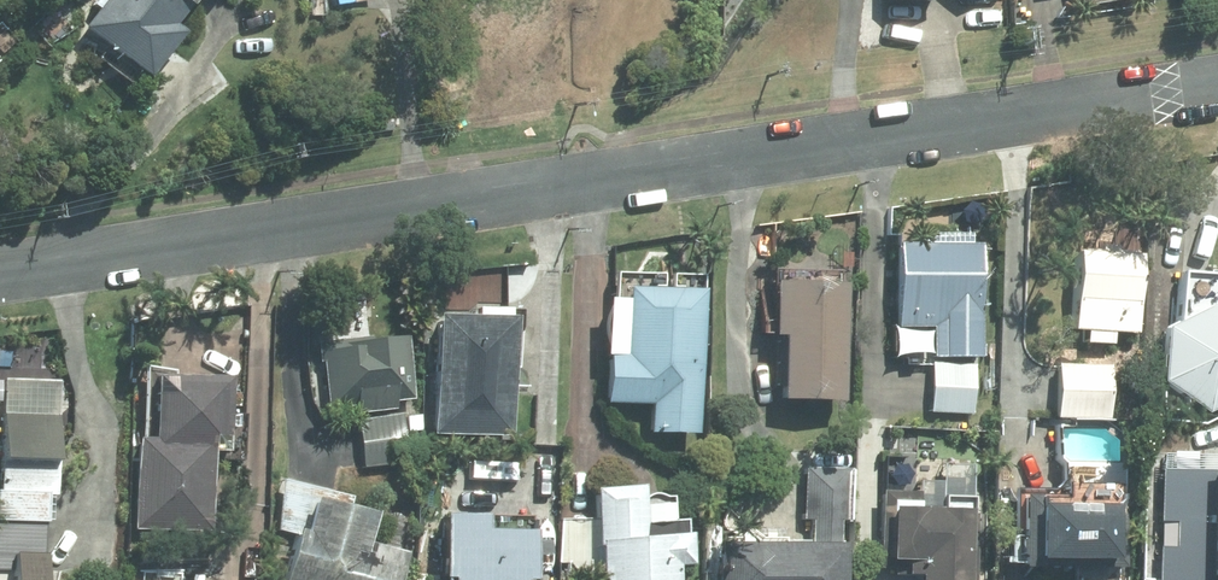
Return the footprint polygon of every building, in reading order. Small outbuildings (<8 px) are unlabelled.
[(78,31),(138,79),(174,35),(163,26),(184,0),(103,0),(78,31)] [(975,246),(890,246),(891,329),(928,329),(928,358),(976,358),(975,246)] [(1137,253),(1069,250),(1066,331),(1081,331),(1080,346),(1108,347),(1108,333),(1133,334),(1137,253)] [(1176,275),(1174,329),(1154,328),(1151,411),(1178,412),(1178,401),(1198,415),(1217,405),(1217,276),(1176,275)] [(835,286),(765,284),(764,339),(773,339),(771,402),(833,403),(835,286)] [(688,435),(691,294),(616,293),(614,359),(598,358),(597,406),(643,407),(643,434),(688,435)] [(504,438),(504,320),(425,319),(425,437),(504,438)] [(314,348),(321,411),(350,407),(351,415),(390,410),(389,403),(409,401),(402,338),(314,348)] [(973,365),(929,364),(928,414),(972,415),(973,365)] [(1110,369),(1052,367),(1050,420),(1108,422),(1110,369)] [(204,535),(207,454),(216,454),(219,381),(147,378),(144,440),(130,440),(126,532),(204,535)] [(0,415),(0,521),(38,522),(39,496),(51,496),(53,417),(0,415)] [(398,415),(354,421),(360,468),(404,463),(398,415)] [(713,544),(713,579),(838,579),(841,471),(802,471),(800,546),(713,544)] [(1155,471),(1153,579),(1217,579),(1217,472),(1155,471)] [(401,557),(357,546),(364,518),(344,514),(349,494),(283,478),(270,531),(286,535),(276,579),(396,579),(401,557)] [(1055,491),(1012,491),(1012,569),(1106,569),(1106,516),(1116,516),(1116,482),(1055,482),(1055,491)] [(583,493),(586,521),(555,524),(560,575),(591,572),(592,579),(669,579),(669,571),(681,570),(677,522),(664,523),(662,501),(632,503),(631,489),(583,493)] [(877,494),(875,577),(908,578),(908,579),(958,579),(960,511),(913,510),(913,494),(877,494)] [(434,518),(433,579),(524,579),(526,520),(434,518)] [(0,525),(0,579),(41,579),(43,527),(0,525)]
